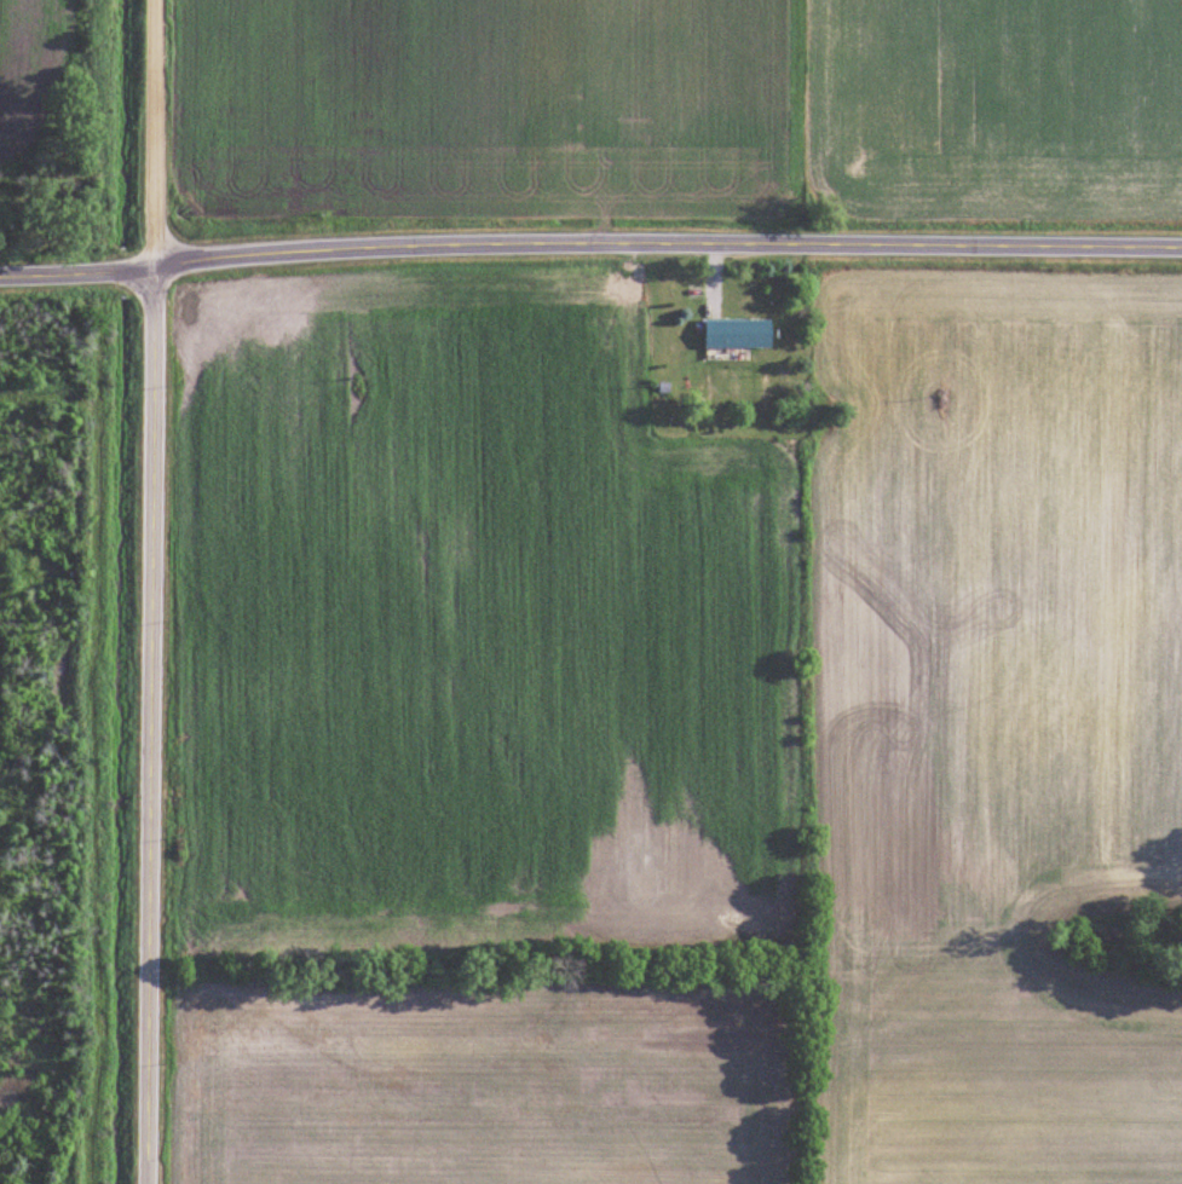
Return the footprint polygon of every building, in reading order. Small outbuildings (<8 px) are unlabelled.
[(773,347),(773,318),(707,318),(707,347),(773,347)]
